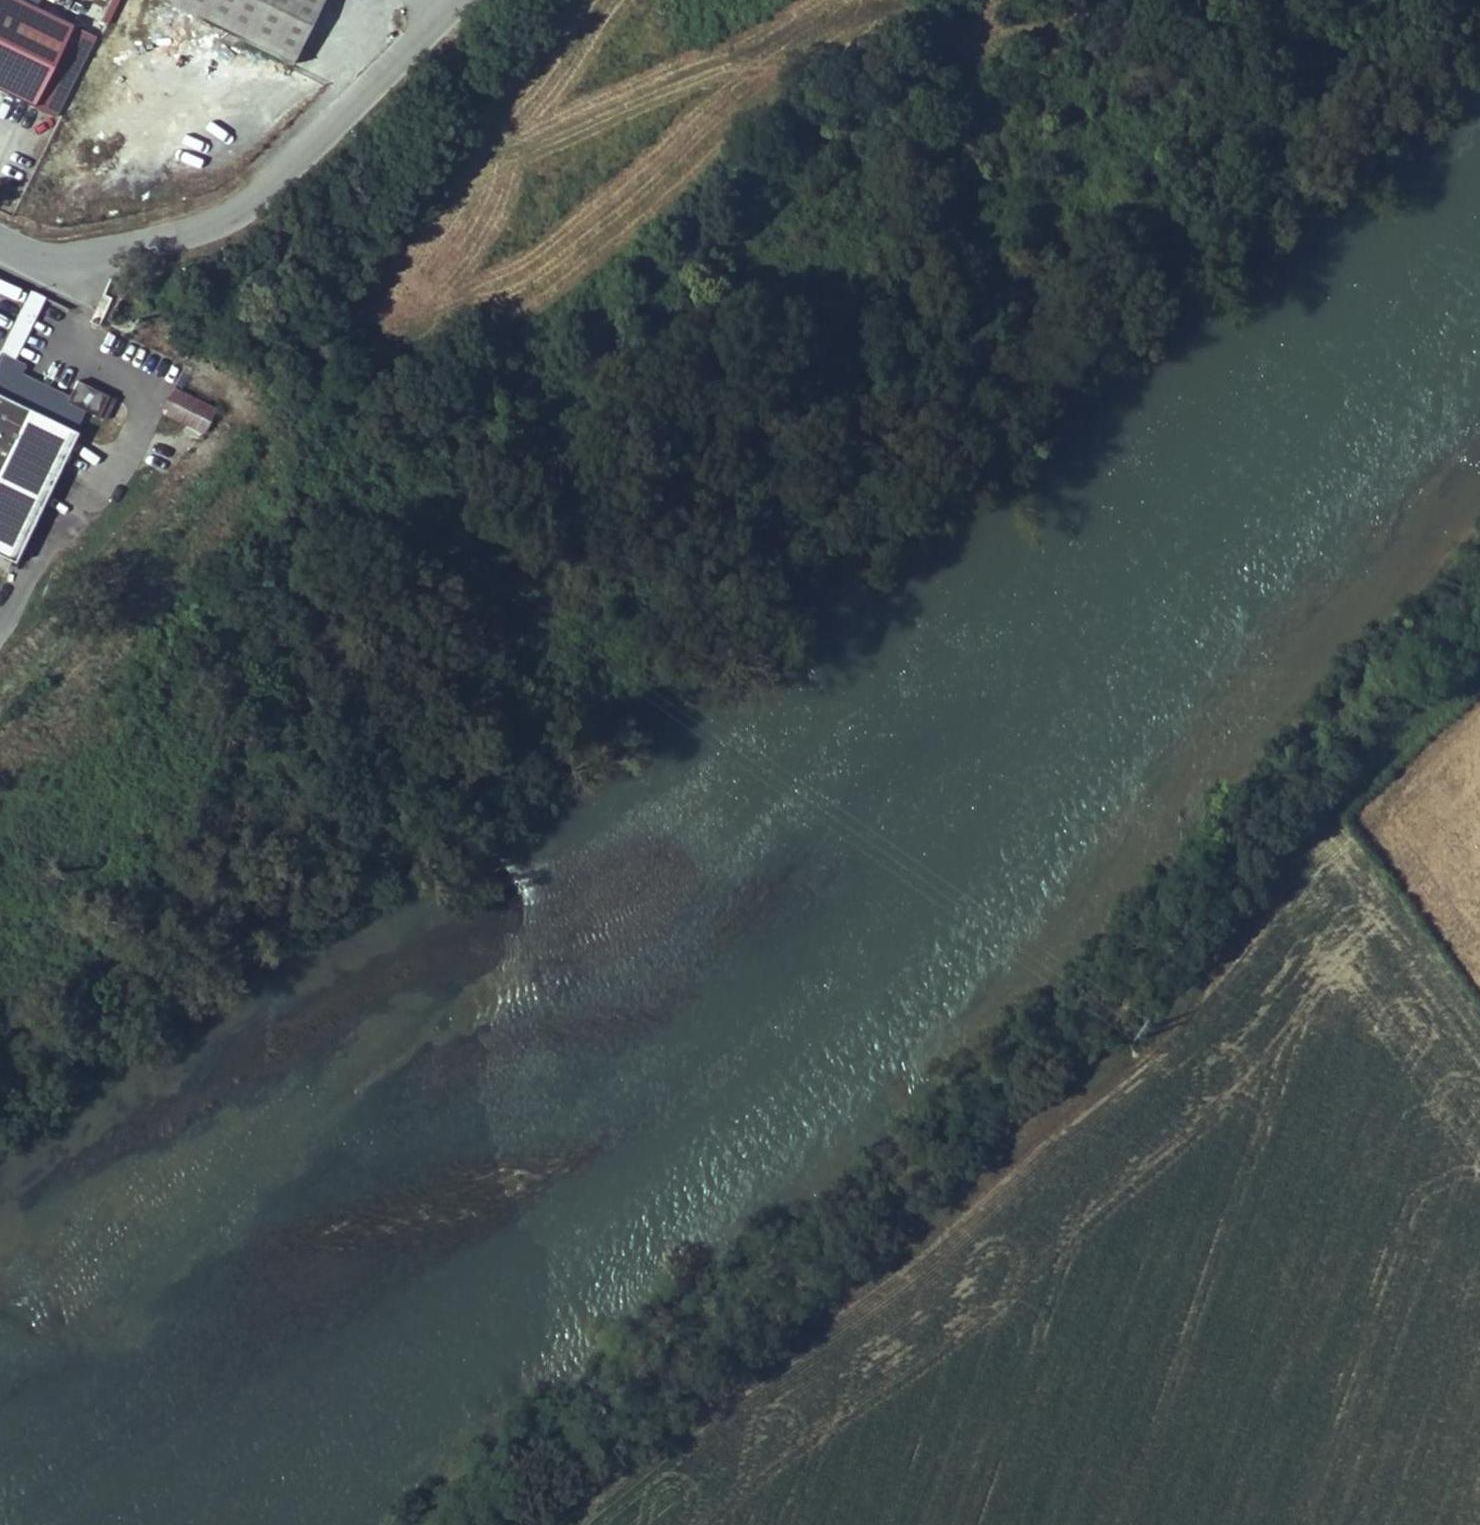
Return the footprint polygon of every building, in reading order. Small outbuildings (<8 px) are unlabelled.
[(19,0),(0,0),(0,91),(30,105),(70,25),(19,0)] [(148,5),(284,72),(320,0),(150,0),(148,5)] [(1,352),(14,359),(44,298),(31,292),(1,352)] [(9,400),(26,366),(1,352),(0,353),(0,553),(13,560),(0,587),(0,597),(10,603),(29,564),(16,557),(85,410),(106,420),(116,399),(79,381),(68,401),(70,402),(59,424),(9,400)] [(204,433),(216,410),(175,389),(163,412),(204,433)]
